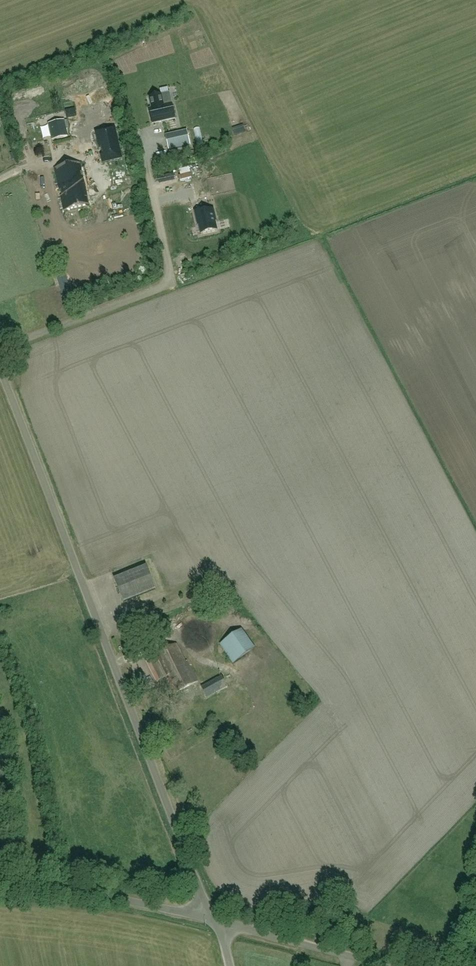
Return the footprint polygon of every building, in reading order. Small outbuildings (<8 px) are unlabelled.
[(150,109),(153,124),(175,119),(172,104),(164,106),(162,95),(149,98),(152,109),(150,109)] [(49,124),(52,140),(68,137),(64,120),(49,124)] [(99,148),(102,148),(103,154),(101,154),(102,163),(123,159),(116,127),(95,131),(99,148)] [(81,131),(82,139),(95,138),(94,130),(81,131)] [(166,136),(169,150),(190,146),(187,131),(166,136)] [(64,211),(89,205),(84,182),(83,182),(83,180),(84,180),(80,163),(55,168),(59,190),(60,190),(61,192),(63,191),(64,195),(61,196),(64,211)] [(203,210),(195,212),(198,226),(199,226),(201,235),(217,231),(215,222),(216,222),(213,210),(204,212),(203,210)] [(70,288),(65,273),(58,275),(63,290),(70,288)] [(124,602),(156,590),(147,566),(115,578),(124,602)] [(200,647),(206,644),(196,627),(201,624),(199,619),(188,626),(200,647)] [(156,624),(145,628),(147,634),(158,630),(156,624)] [(222,645),(237,665),(258,649),(244,629),(222,645)] [(204,654),(214,650),(212,644),(202,647),(204,654)] [(173,695),(197,683),(187,662),(185,663),(176,645),(146,659),(156,682),(165,678),(173,695)] [(216,693),(228,687),(222,676),(210,682),(216,693)] [(327,919),(331,912),(325,909),(321,916),(327,919)]
